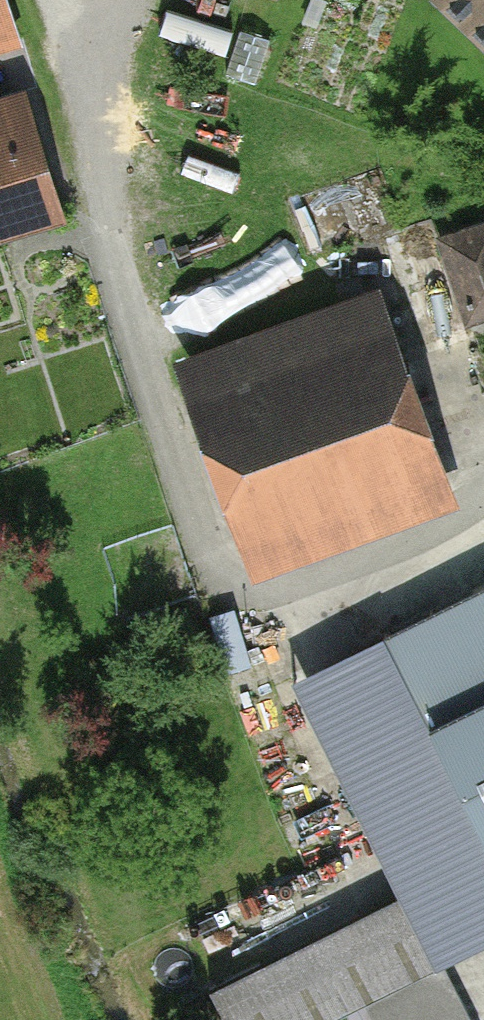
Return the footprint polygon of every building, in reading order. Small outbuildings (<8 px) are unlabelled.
[(27,41),(14,0),(0,0),(0,50),(27,41)] [(483,52),(483,0),(430,0),(483,52)] [(59,218),(20,90),(0,96),(0,236),(59,218)] [(436,237),(465,323),(483,317),(483,221),(436,237)] [(451,501),(377,282),(172,351),(246,569),(451,501)] [(384,633),(390,638),(483,829),(483,583),(384,633)] [(390,638),(295,685),(395,891),(406,886),(443,962),(483,942),(483,829),(390,638)] [(406,886),(395,891),(209,984),(228,1019),(322,1019),(367,997),(438,963),(443,962),(406,886)] [(438,963),(367,997),(377,1019),(466,1019),(438,963)]
